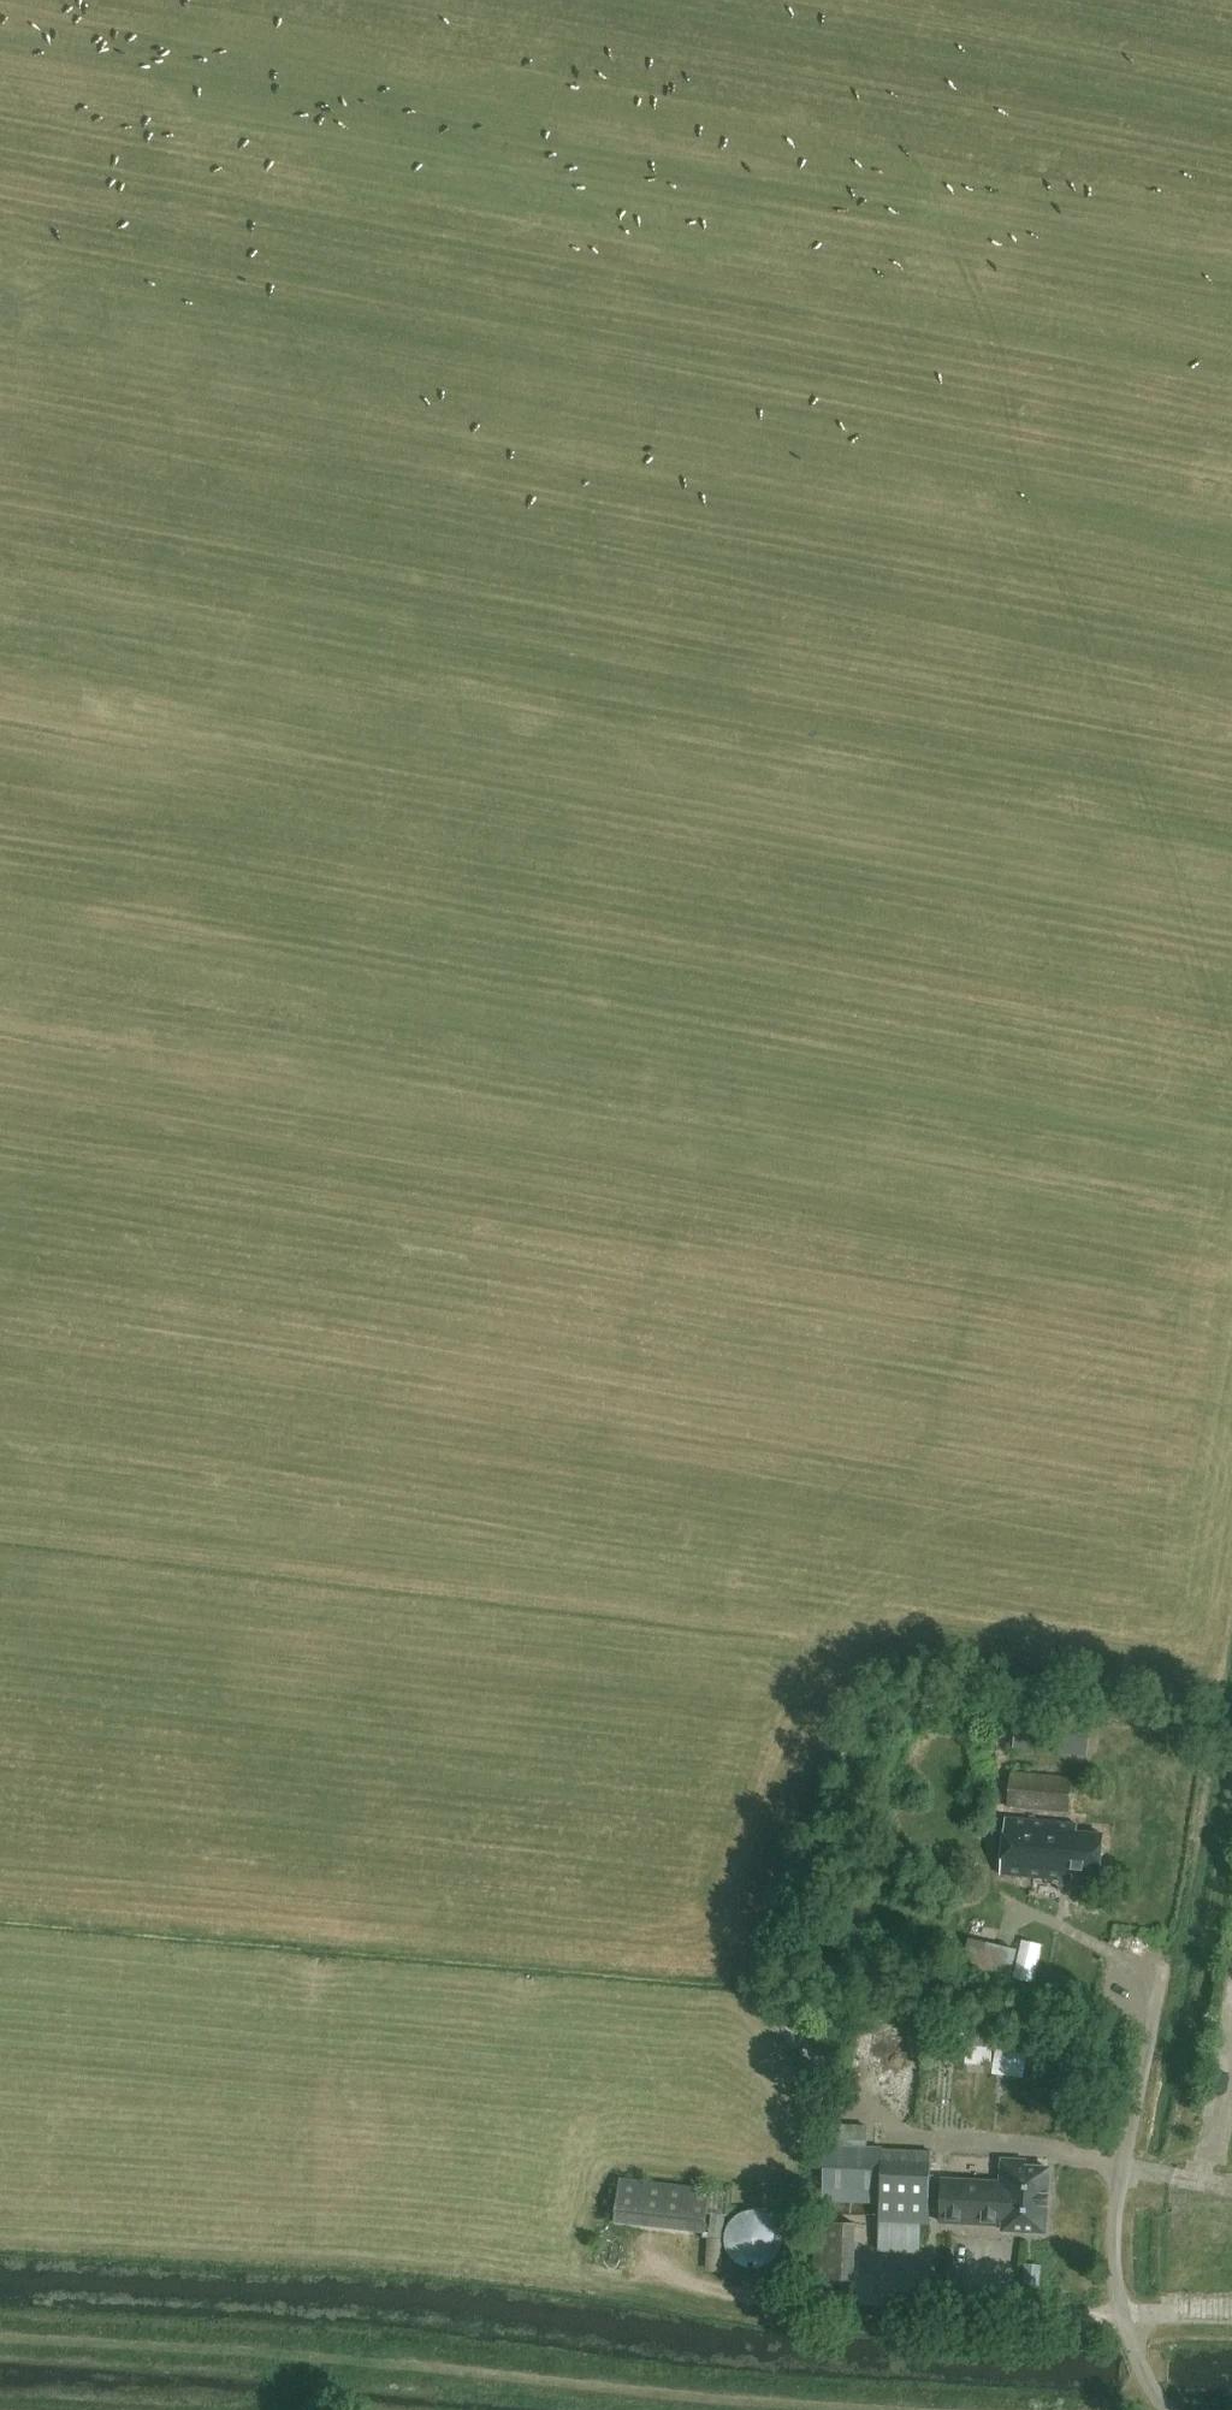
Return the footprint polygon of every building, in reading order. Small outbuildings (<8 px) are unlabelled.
[(1026,1722),(1027,1750),(1080,1748),(1079,1719),(1026,1722)] [(1069,1813),(1072,1777),(1009,1774),(1007,1807),(1069,1813)] [(1006,1819),(1001,1872),(1072,1879),(1072,1872),(1099,1875),(1102,1835),(1076,1833),(1077,1826),(1006,1819)] [(985,1940),(968,1936),(961,1969),(978,1973),(985,1940)] [(1010,1957),(1011,1945),(990,1944),(990,1956),(1010,1957)] [(997,2042),(993,2070),(1023,2074),(1027,2046),(997,2042)] [(928,2222),(931,2155),(931,2150),(866,2146),(868,2125),(836,2123),(834,2146),(825,2152),(822,2199),(881,2203),(879,2248),(919,2251),(921,2222),(928,2222)] [(1001,2186),(943,2183),(941,2220),(1003,2223),(1003,2229),(1046,2231),(1049,2167),(1024,2165),(1025,2159),(1002,2158),(1001,2186)] [(619,2178),(614,2223),(705,2233),(710,2188),(619,2178)] [(781,2249),(783,2240),(782,2231),(778,2223),(772,2216),(764,2212),(755,2210),(746,2211),(738,2215),(731,2221),(727,2229),(725,2238),(726,2247),(730,2255),(736,2262),(744,2266),(753,2268),(762,2267),(770,2263),(777,2257),(781,2249)] [(815,2222),(814,2280),(853,2280),(854,2222),(815,2222)]
